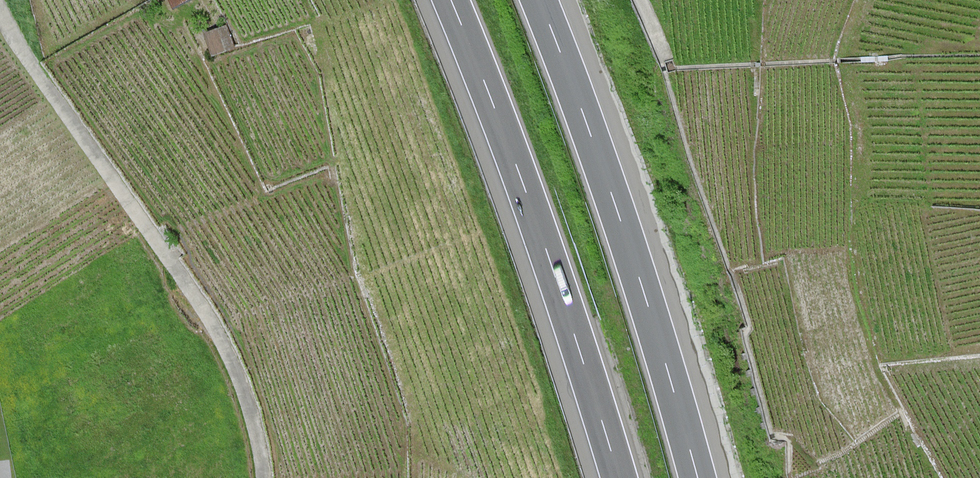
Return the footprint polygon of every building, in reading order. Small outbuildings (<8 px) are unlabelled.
[(232,45),(224,23),(201,31),(209,53),(232,45)]
